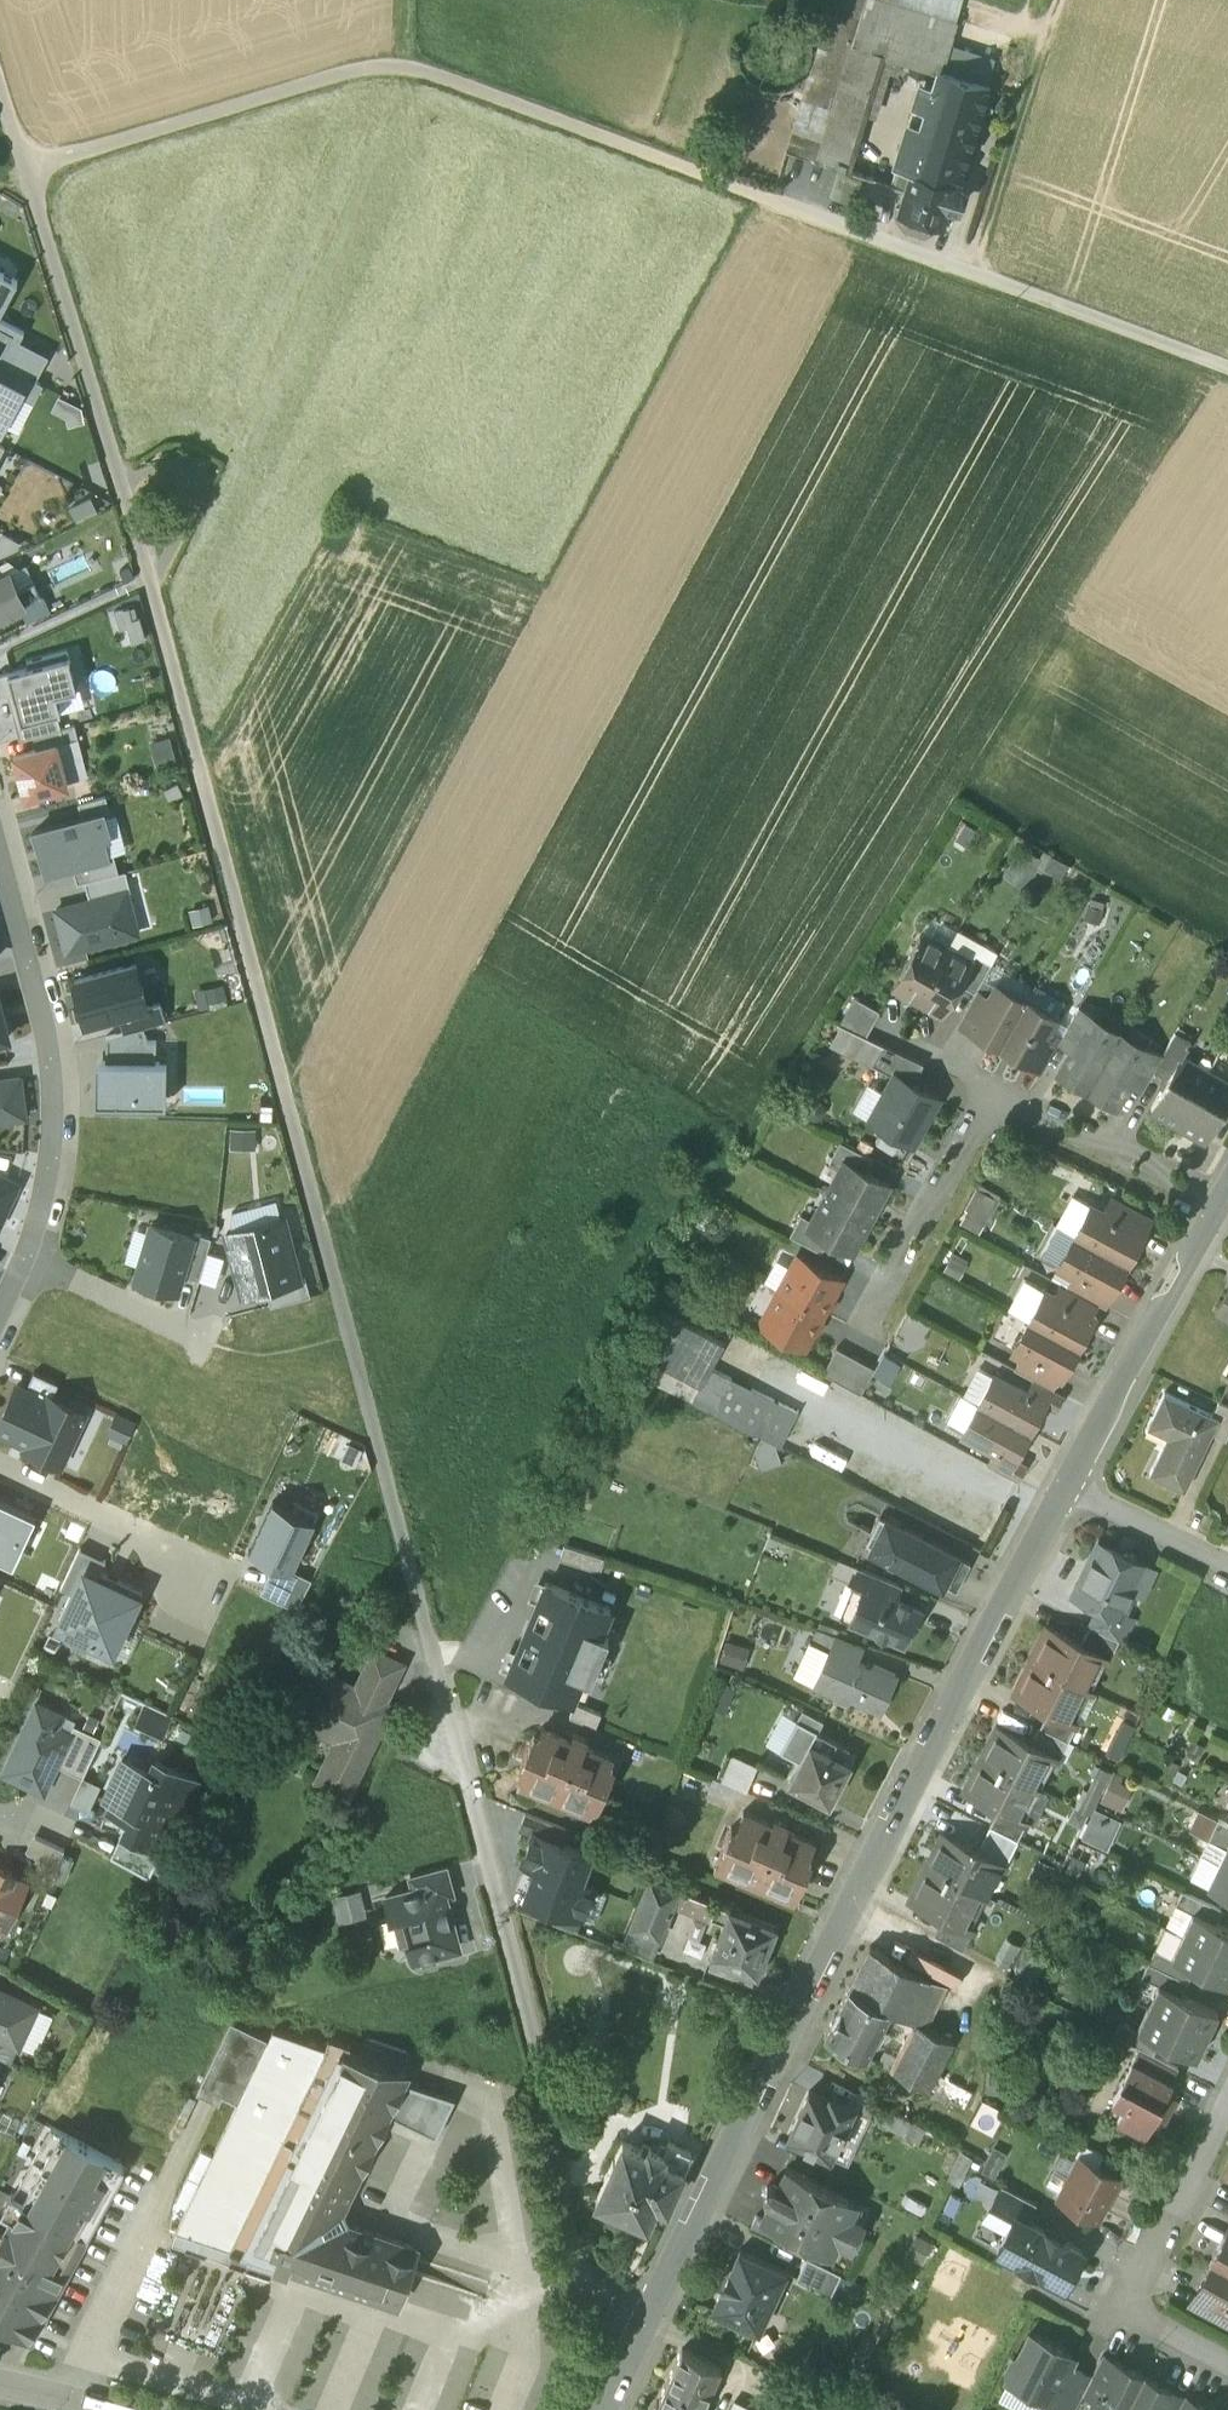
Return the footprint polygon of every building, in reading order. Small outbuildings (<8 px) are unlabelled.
[(840,163),(830,195),(860,204),(872,169),(855,164),(890,56),(894,43),(860,32),(869,4),(857,0),(830,0),(783,145),(840,163)] [(890,56),(928,68),(929,64),(939,68),(943,69),(959,18),(906,0),(870,0),(869,4),(860,32),(894,43),(890,56)] [(962,163),(987,83),(943,69),(939,68),(909,168),(912,169),(952,181),(956,182),(962,163)] [(962,163),(956,182),(967,186),(973,166),(962,163)] [(952,181),(912,169),(901,205),(940,218),(952,181)] [(18,279),(0,269),(0,312),(18,279)] [(0,355),(0,360),(3,362),(36,379),(50,354),(21,339),(25,331),(15,326),(0,355)] [(3,362),(0,367),(0,377),(20,387),(18,392),(31,399),(41,381),(36,379),(3,362)] [(0,425),(18,392),(20,387),(0,377),(0,425)] [(81,407),(77,405),(61,397),(55,408),(69,414),(70,422),(83,419),(82,411),(81,407)] [(18,604),(23,602),(9,572),(2,575),(0,576),(0,613),(18,604)] [(117,645),(144,640),(138,604),(112,608),(117,645)] [(22,721),(59,711),(61,711),(56,692),(78,686),(68,647),(27,658),(28,664),(0,672),(0,693),(14,690),(22,721)] [(34,735),(63,727),(59,711),(22,721),(26,737),(34,735)] [(34,735),(37,748),(79,738),(75,724),(63,727),(34,735)] [(154,756),(172,754),(170,735),(152,738),(154,756)] [(56,744),(15,754),(26,795),(67,784),(56,744)] [(106,795),(78,802),(82,817),(103,811),(104,815),(111,814),(106,795)] [(82,817),(36,829),(47,873),(73,866),(109,857),(104,838),(110,836),(104,815),(103,811),(82,817)] [(1030,875),(1054,889),(1069,864),(1045,850),(1030,875)] [(109,857),(73,866),(77,882),(85,880),(119,871),(115,855),(109,857)] [(1018,855),(1005,872),(1022,884),(1034,867),(1018,855)] [(119,871),(85,880),(90,899),(127,890),(131,889),(126,869),(119,871)] [(90,899),(56,908),(67,951),(138,933),(127,890),(90,899)] [(947,947),(921,932),(893,983),(895,985),(895,986),(896,992),(902,995),(907,993),(908,992),(918,998),(947,947)] [(947,947),(918,998),(928,1003),(927,1004),(929,1010),(934,1013),(940,1011),(941,1010),(943,1012),(960,983),(972,961),(971,960),(947,947)] [(991,962),(975,953),(971,960),(972,961),(960,983),(975,991),(976,988),(991,962)] [(118,1011),(146,1004),(135,962),(76,978),(87,1020),(118,1011)] [(989,995),(971,1027),(973,1028),(1001,1044),(1025,1000),(996,983),(989,995)] [(975,991),(958,1020),(972,1028),(973,1028),(971,1027),(989,995),(976,988),(975,991)] [(880,1010),(854,995),(840,1022),(866,1035),(880,1010)] [(160,1000),(146,1004),(118,1011),(123,1030),(144,1025),(165,1019),(160,1000)] [(1025,1000),(1001,1044),(1029,1061),(1029,1060),(1030,1061),(1048,1029),(1055,1017),(1025,1000)] [(8,1035),(0,1004),(0,1038),(8,1035)] [(1079,1005),(1060,1036),(1073,1044),(1074,1044),(1089,1018),(1090,1019),(1093,1013),(1079,1005)] [(1089,1018),(1074,1044),(1073,1044),(1058,1070),(1087,1087),(1117,1034),(1090,1019),(1089,1018)] [(107,1035),(107,1060),(156,1060),(157,1039),(147,1039),(144,1025),(123,1030),(107,1035)] [(1048,1029),(1030,1061),(1029,1060),(1029,1061),(1042,1068),(1060,1036),(1048,1029)] [(1163,1053),(1156,1065),(1170,1073),(1179,1056),(1181,1057),(1191,1041),(1175,1031),(1163,1053)] [(1117,1034),(1087,1087),(1117,1103),(1132,1078),(1131,1077),(1146,1051),(1145,1050),(1117,1034)] [(923,1062),(884,1043),(873,1063),(894,1075),(894,1073),(912,1083),(923,1062)] [(1146,1051),(1131,1077),(1132,1078),(1144,1085),(1156,1065),(1163,1053),(1148,1045),(1145,1050),(1146,1051)] [(1170,1073),(1151,1107),(1179,1123),(1207,1072),(1179,1056),(1170,1073)] [(107,1060),(94,1060),(94,1103),(166,1104),(167,1061),(156,1060),(107,1060)] [(1179,1123),(1207,1139),(1226,1105),(1227,1101),(1227,1084),(1207,1072),(1179,1123)] [(912,1083),(894,1073),(894,1075),(883,1094),(885,1102),(875,1120),(912,1142),(937,1097),(912,1083)] [(25,1115),(20,1076),(0,1079),(0,1118),(25,1115)] [(871,1157),(839,1140),(829,1160),(840,1166),(843,1159),(864,1170),(871,1157)] [(864,1170),(843,1159),(840,1166),(826,1193),(870,1217),(888,1183),(864,1170)] [(18,1183),(0,1174),(0,1221),(18,1183)] [(870,1217),(826,1193),(812,1219),(808,1226),(828,1237),(852,1250),(870,1217)] [(1148,1216),(1110,1196),(1103,1210),(1140,1230),(1148,1216)] [(231,1232),(282,1218),(277,1200),(232,1211),(231,1232)] [(1103,1210),(1091,1203),(1075,1233),(1126,1261),(1143,1231),(1140,1230),(1103,1210)] [(812,1219),(800,1213),(789,1234),(821,1251),(828,1237),(808,1226),(812,1219)] [(301,1279),(300,1276),(285,1218),(282,1218),(231,1232),(227,1232),(243,1294),(267,1288),(301,1279)] [(194,1237),(151,1225),(136,1277),(179,1289),(183,1275),(194,1237)] [(1126,1261),(1075,1233),(1058,1263),(1075,1272),(1108,1290),(1110,1291),(1126,1261)] [(195,1234),(194,1237),(183,1275),(198,1279),(210,1238),(195,1234)] [(809,1259),(802,1255),(793,1258),(789,1265),(791,1270),(781,1289),(821,1311),(838,1279),(810,1264),(809,1259)] [(1108,1290),(1075,1272),(1069,1284),(1068,1285),(1097,1300),(1097,1301),(1101,1303),(1108,1290)] [(267,1288),(270,1305),(311,1294),(305,1274),(300,1276),(301,1279),(267,1288)] [(1097,1300),(1068,1285),(1069,1284),(1061,1280),(1054,1293),(1090,1313),(1097,1301),(1097,1300)] [(821,1311),(781,1289),(769,1310),(765,1311),(762,1318),(764,1324),(770,1327),(774,1326),(804,1342),(821,1311)] [(1054,1293),(1045,1289),(1029,1319),(1077,1345),(1093,1315),(1090,1313),(1054,1293)] [(1218,1308),(1227,1314),(1227,1291),(1218,1308)] [(723,1341),(659,1307),(636,1350),(700,1384),(710,1367),(723,1341)] [(1077,1345),(1029,1319),(1013,1349),(1022,1353),(1058,1373),(1061,1375),(1077,1345)] [(855,1357),(836,1346),(822,1371),(841,1382),(855,1357)] [(797,1411),(710,1367),(700,1384),(636,1350),(627,1366),(780,1445),(797,1411)] [(1058,1373),(1022,1353),(1015,1366),(1034,1377),(1051,1385),(1058,1373)] [(874,1367),(855,1357),(841,1382),(860,1392),(874,1367)] [(35,1371),(26,1389),(48,1399),(57,1382),(35,1371)] [(1027,1389),(994,1372),(978,1402),(1029,1429),(1045,1399),(1027,1389)] [(1051,1385),(1034,1377),(1027,1389),(1046,1399),(1045,1399),(1044,1403),(1053,1408),(1062,1392),(1051,1385)] [(0,1421),(0,1435),(60,1464),(85,1411),(51,1395),(49,1400),(48,1399),(26,1389),(17,1385),(0,1421)] [(1212,1414),(1164,1392),(1152,1418),(1171,1427),(1149,1473),(1185,1490),(1212,1433),(1219,1418),(1212,1414)] [(1218,1401),(1212,1414),(1219,1418),(1212,1433),(1226,1439),(1227,1435),(1227,1405),(1218,1401)] [(1029,1429),(978,1402),(962,1431),(995,1449),(1013,1459),(1015,1455),(1029,1429)] [(775,1443),(761,1436),(756,1446),(762,1466),(780,1460),(775,1443)] [(1013,1459),(995,1449),(988,1462),(1016,1477),(1025,1460),(1015,1455),(1013,1459)] [(13,1562),(34,1516),(0,1500),(0,1556),(13,1562)] [(291,1566),(313,1519),(275,1501),(253,1548),(277,1560),(291,1566)] [(879,1515),(865,1542),(872,1546),(875,1540),(873,1539),(881,1523),(883,1524),(886,1518),(879,1515)] [(947,1547),(904,1525),(903,1527),(886,1518),(883,1524),(881,1523),(873,1539),(875,1540),(872,1546),(889,1554),(888,1556),(931,1578),(932,1576),(931,1576),(945,1548),(946,1549),(947,1547)] [(1122,1553),(1098,1542),(1074,1592),(1099,1604),(1120,1614),(1121,1612),(1144,1564),(1138,1561),(1136,1555),(1129,1551),(1122,1553)] [(103,1560),(80,1549),(81,1547),(79,1546),(60,1586),(74,1592),(84,1571),(95,1577),(99,1569),(103,1560)] [(946,1549),(945,1548),(931,1576),(932,1576),(956,1589),(970,1561),(946,1549)] [(291,1566),(277,1560),(263,1591),(296,1607),(311,1576),(291,1566)] [(901,1583),(860,1567),(854,1581),(864,1584),(865,1583),(895,1596),(901,1583)] [(95,1577),(84,1571),(74,1592),(59,1623),(93,1639),(112,1648),(122,1627),(115,1624),(121,1612),(131,1616),(143,1590),(99,1569),(95,1577)] [(612,1608),(545,1580),(509,1669),(576,1696),(612,1608)] [(895,1596),(865,1583),(864,1584),(850,1618),(854,1619),(853,1622),(864,1626),(865,1624),(890,1634),(890,1632),(904,1638),(911,1622),(915,1624),(922,1607),(895,1596)] [(1120,1614),(1099,1604),(1089,1624),(1119,1638),(1122,1639),(1133,1618),(1121,1612),(1120,1614)] [(1081,1642),(1046,1624),(1030,1657),(1083,1684),(1100,1652),(1081,1642)] [(1119,1638),(1089,1624),(1081,1642),(1100,1652),(1099,1654),(1108,1659),(1119,1638)] [(752,1646),(725,1634),(715,1656),(742,1668),(752,1646)] [(864,1643),(839,1634),(833,1647),(857,1657),(864,1643)] [(833,1647),(818,1681),(838,1690),(839,1687),(881,1705),(896,1671),(876,1662),(874,1665),(857,1657),(833,1647)] [(357,1685),(302,1659),(279,1708),(297,1717),(300,1710),(341,1730),(317,1778),(348,1793),(387,1713),(379,1709),(402,1662),(374,1649),(357,1685)] [(1083,1684),(1030,1657),(1013,1690),(1048,1708),(1067,1717),(1068,1715),(1083,1684)] [(838,1690),(818,1681),(813,1693),(832,1701),(838,1690)] [(140,1700),(132,1721),(163,1734),(172,1713),(140,1700)] [(601,1713),(575,1701),(569,1715),(595,1726),(601,1713)] [(64,1715),(36,1702),(4,1772),(45,1790),(57,1765),(72,1732),(58,1726),(64,1715)] [(1067,1717),(1048,1708),(1040,1725),(1068,1739),(1078,1719),(1068,1715),(1067,1717)] [(823,1720),(802,1709),(796,1720),(817,1731),(818,1729),(823,1720)] [(1101,1749),(1118,1757),(1134,1724),(1117,1716),(1101,1749)] [(796,1720),(780,1749),(801,1760),(817,1731),(796,1720)] [(103,1735),(75,1721),(72,1732),(57,1765),(83,1776),(103,1735)] [(1031,1742),(995,1724),(979,1756),(1033,1784),(1048,1755),(1049,1752),(1031,1742)] [(1068,1739),(1040,1725),(1031,1742),(1049,1752),(1048,1755),(1057,1760),(1068,1739)] [(571,1739),(541,1727),(538,1735),(533,1733),(520,1765),(523,1773),(541,1781),(539,1788),(571,1802),(574,1795),(593,1803),(601,1800),(614,1768),(610,1766),(614,1757),(585,1745),(587,1738),(573,1732),(571,1739)] [(838,1739),(818,1729),(817,1731),(801,1760),(791,1780),(829,1800),(850,1762),(845,1759),(831,1752),(838,1739)] [(851,1747),(838,1739),(831,1752),(845,1759),(851,1747)] [(749,1761),(733,1754),(722,1779),(737,1786),(747,1790),(758,1764),(749,1761)] [(1033,1784),(979,1756),(962,1789),(997,1808),(1016,1817),(1017,1815),(1033,1784)] [(199,1777),(157,1757),(151,1769),(128,1759),(105,1810),(130,1822),(124,1835),(161,1851),(169,1833),(172,1835),(199,1777)] [(1108,1848),(1121,1818),(1095,1806),(1111,1769),(1096,1762),(1076,1806),(1090,1812),(1079,1836),(1108,1848)] [(1125,1808),(1130,1779),(1109,1775),(1103,1803),(1125,1808)] [(1016,1817),(997,1808),(989,1824),(1016,1838),(1026,1819),(1017,1815),(1016,1817)] [(772,1822),(743,1810),(736,1828),(732,1826),(719,1855),(736,1862),(733,1869),(778,1889),(781,1882),(799,1889),(812,1860),(807,1858),(814,1840),(786,1828),(788,1823),(774,1817),(772,1822)] [(566,1827),(526,1811),(520,1827),(533,1832),(534,1830),(561,1840),(566,1827)] [(1218,1816),(1208,1837),(1226,1846),(1227,1841),(1227,1821),(1218,1816)] [(561,1840),(534,1830),(533,1832),(522,1861),(536,1866),(536,1865),(580,1881),(580,1880),(591,1852),(561,1840)] [(976,1850),(941,1833),(925,1865),(979,1892),(994,1862),(995,1860),(976,1850)] [(1013,1847),(985,1833),(976,1850),(995,1860),(994,1862),(1003,1867),(1013,1847)] [(64,1848),(35,1834),(29,1848),(44,1855),(40,1865),(53,1871),(64,1848)] [(150,1874),(161,1851),(124,1835),(114,1857),(150,1874)] [(1226,1846),(1218,1861),(1227,1866),(1227,1841),(1226,1846)] [(1218,1861),(1207,1884),(1227,1894),(1227,1866),(1218,1861)] [(444,1864),(410,1873),(413,1886),(414,1887),(421,1885),(422,1887),(448,1880),(444,1864)] [(580,1881),(536,1865),(536,1866),(525,1894),(542,1901),(582,1916),(593,1885),(580,1880),(580,1881)] [(979,1892),(925,1865),(908,1897),(945,1916),(962,1925),(964,1922),(979,1892)] [(6,1925),(27,1881),(12,1874),(13,1872),(0,1866),(0,1922),(6,1925)] [(680,1888),(649,1876),(630,1925),(659,1939),(673,1906),(680,1888)] [(448,1880),(422,1887),(421,1885),(414,1887),(413,1886),(385,1894),(391,1916),(401,1914),(413,1957),(457,1946),(441,1884),(449,1882),(448,1880)] [(359,1886),(332,1891),(337,1914),(363,1908),(359,1886)] [(730,1909),(680,1888),(673,1906),(722,1926),(730,1909)] [(1221,1907),(1182,1888),(1175,1902),(1193,1910),(1193,1909),(1215,1920),(1221,1907)] [(582,1916),(542,1901),(536,1914),(577,1929),(582,1916)] [(817,1908),(803,1902),(801,1908),(815,1914),(817,1908)] [(774,1927),(730,1909),(722,1926),(711,1955),(755,1973),(757,1970),(762,1972),(770,1952),(765,1950),(774,1927)] [(1193,1909),(1193,1910),(1182,1932),(1227,1954),(1227,1926),(1215,1920),(1193,1909)] [(962,1925),(945,1916),(936,1934),(963,1949),(974,1927),(964,1922),(962,1925)] [(659,1939),(630,1925),(621,1947),(651,1958),(659,1939)] [(1182,1932),(1172,1955),(1171,1955),(1193,1966),(1227,1982),(1227,1954),(1182,1932)] [(948,1987),(870,1946),(850,1986),(891,2007),(916,2020),(927,2026),(948,1987)] [(1193,1966),(1171,1955),(1172,1955),(1154,1946),(1148,1960),(1187,1979),(1193,1966)] [(1187,1979),(1148,1960),(1141,1974),(1159,1982),(1181,1992),(1187,1979)] [(1181,1992),(1159,1982),(1148,2005),(1207,2033),(1218,2010),(1181,1992)] [(891,2007),(850,1986),(825,2034),(866,2055),(875,2036),(878,2038),(879,2036),(884,2026),(882,2025),(885,2018),(891,2007)] [(0,1989),(0,2037),(18,2045),(18,2044),(19,2044),(37,2006),(0,1989)] [(1207,2033),(1148,2005),(1137,2027),(1137,2028),(1159,2038),(1196,2055),(1207,2033)] [(916,2020),(891,2007),(885,2018),(910,2031),(916,2020)] [(270,2037),(232,2018),(207,2068),(230,2079),(223,2093),(239,2101),(176,2229),(248,2253),(346,2052),(326,2045),(274,2027),(270,2037)] [(1159,2038),(1137,2028),(1137,2027),(1120,2019),(1114,2031),(1139,2044),(1152,2051),(1159,2038)] [(897,2056),(891,2068),(929,2088),(938,2071),(954,2040),(927,2026),(916,2020),(910,2031),(902,2047),(897,2056)] [(875,2036),(866,2055),(875,2060),(882,2048),(897,2056),(902,2047),(879,2036),(878,2038),(875,2036)] [(11,2061),(19,2044),(18,2044),(18,2045),(0,2037),(0,2055),(11,2061)] [(351,2045),(329,2037),(326,2045),(346,2052),(349,2053),(351,2045)] [(1152,2051),(1139,2044),(1131,2059),(1170,2080),(1178,2065),(1152,2051)] [(897,2056),(882,2048),(875,2060),(891,2068),(897,2056)] [(346,2052),(248,2253),(397,2303),(416,2246),(349,2223),(343,2209),(388,2114),(404,2081),(404,2079),(406,2074),(401,2073),(400,2071),(349,2053),(346,2052)] [(1170,2080),(1131,2059),(1112,2094),(1125,2101),(1117,2116),(1145,2131),(1149,2123),(1158,2128),(1169,2108),(1160,2103),(1172,2081),(1170,2080)] [(974,2090),(938,2071),(929,2088),(965,2107),(974,2090)] [(837,2080),(830,2096),(854,2106),(853,2107),(859,2110),(866,2096),(837,2080)] [(455,2099),(404,2081),(388,2114),(436,2137),(455,2099)] [(828,2101),(809,2092),(788,2136),(831,2156),(853,2107),(854,2106),(830,2096),(828,2101)] [(912,2120),(866,2096),(859,2110),(904,2134),(912,2120)] [(1,2208),(0,2209),(1,2209),(0,2211),(0,2317),(32,2334),(33,2333),(66,2272),(67,2271),(66,2270),(86,2235),(87,2234),(87,2232),(125,2164),(49,2124),(1,2208)] [(641,2148),(623,2140),(614,2159),(612,2158),(604,2176),(606,2177),(595,2199),(600,2201),(597,2207),(620,2217),(622,2211),(646,2222),(649,2216),(659,2221),(691,2153),(668,2142),(665,2147),(660,2144),(657,2150),(643,2143),(641,2148)] [(1118,2175),(1080,2156),(1059,2197),(1096,2216),(1118,2175)] [(786,2169),(777,2187),(772,2184),(767,2186),(763,2193),(765,2198),(771,2200),(762,2218),(782,2228),(831,2252),(837,2240),(850,2247),(862,2222),(849,2216),(855,2204),(786,2169)] [(1036,2201),(1002,2183),(991,2204),(1012,2216),(1014,2212),(1027,2218),(1036,2201)] [(1027,2218),(1014,2212),(1012,2216),(996,2246),(1019,2258),(1020,2263),(1031,2268),(1035,2266),(1065,2282),(1083,2248),(1027,2218)] [(762,2218),(756,2215),(749,2228),(775,2240),(782,2228),(762,2218)] [(1227,2232),(1212,2260),(1227,2269),(1227,2232)] [(784,2271),(741,2251),(741,2250),(739,2249),(738,2251),(739,2251),(731,2268),(731,2267),(730,2269),(730,2270),(722,2288),(721,2288),(721,2289),(721,2290),(713,2306),(712,2307),(714,2308),(757,2328),(757,2329),(759,2329),(760,2328),(759,2327),(767,2311),(768,2309),(776,2291),(777,2291),(778,2290),(777,2289),(785,2273),(786,2271),(784,2271)] [(841,2273),(806,2256),(795,2279),(830,2296),(841,2273)] [(1212,2260),(1197,2289),(1199,2290),(1227,2305),(1227,2269),(1212,2260)] [(1199,2290),(1193,2303),(1227,2321),(1227,2305),(1199,2290)] [(1031,2330),(1019,2353),(1013,2355),(1007,2365),(1010,2372),(1008,2375),(1049,2396),(1066,2361),(1072,2351),(1031,2330)] [(658,2400),(679,2409),(701,2409),(705,2401),(721,2366),(681,2348),(658,2400)] [(1100,2355),(1090,2374),(1083,2388),(1096,2395),(1113,2361),(1100,2355)] [(1088,2409),(1124,2409),(1143,2374),(1115,2359),(1113,2361),(1096,2395),(1088,2409)] [(1090,2374),(1066,2361),(1049,2396),(1073,2408),(1083,2388),(1090,2374)] [(1143,2374),(1124,2409),(1159,2409),(1170,2391),(1171,2388),(1143,2374)] [(1159,2409),(1176,2409),(1182,2397),(1170,2391),(1159,2409)] [(1176,2409),(1192,2409),(1195,2404),(1182,2397),(1176,2409)] [(658,2400),(653,2409),(679,2409),(658,2400)] [(1197,2402),(1195,2404),(1192,2409),(1212,2409),(1197,2402)]
